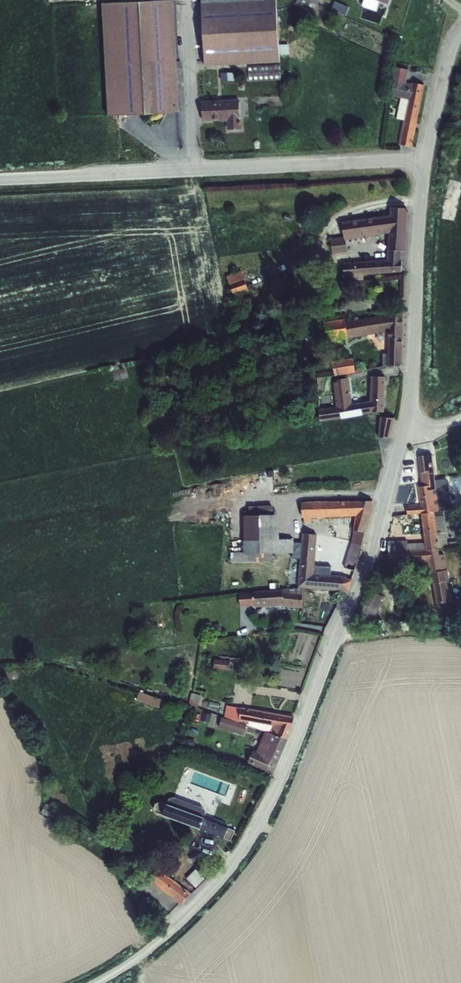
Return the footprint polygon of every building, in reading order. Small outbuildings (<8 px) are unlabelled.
[(100,3),(106,115),(177,112),(171,0),(167,0),(100,3)] [(205,67),(279,63),(279,55),(290,55),(289,45),(278,46),(276,0),(201,0),(205,67)] [(295,5),(313,12),(318,0),(297,0),(295,5)] [(335,2),(331,9),(345,15),(348,8),(335,2)] [(280,65),(248,66),(249,82),(280,81),(280,65)] [(394,67),(390,96),(400,98),(396,119),(404,120),(399,145),(411,148),(424,85),(412,83),(412,84),(406,83),(408,70),(394,67)] [(239,100),(201,102),(202,122),(220,121),(220,122),(226,122),(227,130),(241,129),(241,118),(240,118),(239,100)] [(387,261),(401,260),(401,251),(404,251),(407,209),(390,208),(389,216),(342,222),(344,237),(330,239),(332,255),(348,253),(346,240),(375,236),(375,234),(388,232),(387,250),(388,250),(387,261)] [(387,261),(343,264),(344,277),(344,281),(357,280),(357,276),(401,272),(401,260),(387,261)] [(241,271),(226,277),(234,297),(249,291),(241,271)] [(344,319),(324,323),(328,342),(388,332),(388,353),(382,353),(382,367),(387,366),(387,367),(402,364),(403,313),(388,313),(388,315),(345,322),(344,319)] [(352,358),(332,362),(334,377),(355,373),(352,358)] [(128,368),(113,372),(115,382),(130,378),(128,368)] [(369,402),(371,412),(384,413),(385,377),(370,377),(369,402)] [(371,412),(369,402),(352,405),(349,378),(335,380),(335,383),(333,383),(336,407),(319,409),(319,422),(371,414),(371,412)] [(380,417),(378,438),(390,438),(395,418),(380,417)] [(420,506),(406,507),(407,515),(421,514),(434,512),(439,512),(439,511),(443,510),(453,509),(452,506),(448,506),(446,492),(447,480),(435,481),(432,455),(418,456),(421,487),(418,487),(420,506)] [(372,501),(301,502),(302,518),(303,518),(303,523),(312,523),(312,518),(355,516),(351,544),(348,552),(347,552),(345,559),(343,559),(342,563),(345,563),(343,568),(354,571),(360,551),(373,503),(372,503),(372,501)] [(230,553),(230,562),(271,562),(271,553),(293,553),(293,540),(279,540),(279,515),(273,515),(273,506),(248,507),(249,516),(243,516),(243,553),(230,553)] [(434,512),(421,514),(424,543),(425,550),(438,548),(447,548),(446,534),(443,510),(439,511),(439,512),(434,512)] [(296,542),(295,559),(300,559),(297,588),(348,592),(341,576),(330,575),(331,566),(314,565),(317,535),(302,534),(301,542),(296,542)] [(425,550),(424,543),(407,544),(407,541),(388,541),(388,564),(427,562),(425,550)] [(425,550),(427,562),(430,584),(432,584),(446,581),(448,581),(444,555),(439,555),(438,548),(425,550)] [(446,581),(432,584),(436,604),(450,602),(446,581)] [(253,592),(239,593),(239,607),(254,605),(254,608),(281,606),(281,607),(301,608),(303,589),(253,591),(253,592)] [(371,591),(357,619),(371,625),(383,598),(380,595),(381,592),(375,589),(373,593),(371,591)] [(218,624),(209,627),(212,636),(221,633),(218,624)] [(219,660),(217,670),(226,671),(227,661),(219,660)] [(139,692),(136,701),(158,708),(161,699),(139,692)] [(191,693),(188,706),(197,708),(200,695),(191,693)] [(226,705),(223,718),(231,720),(246,725),(264,731),(269,733),(287,739),(291,728),(293,717),(241,708),(241,709),(226,705)] [(246,725),(231,720),(229,731),(243,735),(246,725)] [(269,733),(264,731),(256,752),(253,751),(247,764),(272,774),(287,739),(269,733)] [(187,739),(185,747),(193,749),(195,742),(187,739)] [(154,804),(153,808),(156,812),(162,815),(223,838),(227,828),(200,817),(202,812),(187,805),(187,804),(172,798),(169,806),(166,804),(159,803),(154,804)] [(46,804),(40,813),(47,816),(52,807),(46,804)] [(151,865),(143,875),(150,880),(145,887),(156,895),(160,889),(181,905),(190,893),(159,869),(158,870),(151,865)] [(187,880),(185,882),(190,887),(192,885),(195,888),(204,878),(195,869),(186,879),(187,880)]
